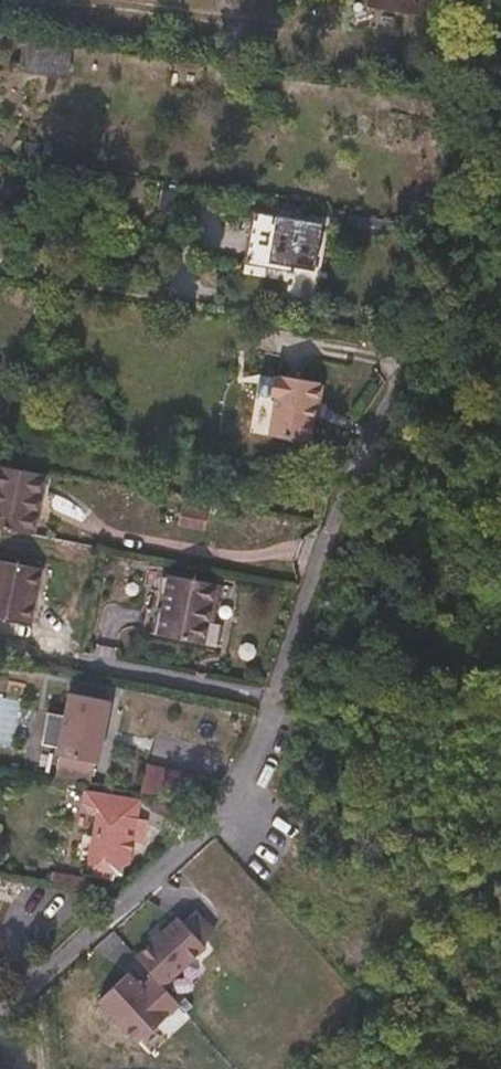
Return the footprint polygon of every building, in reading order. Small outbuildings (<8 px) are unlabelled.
[(433,0),(373,0),(370,15),(429,24),(433,0)] [(464,52),(463,35),(451,36),(452,53),(464,52)] [(69,85),(72,62),(24,54),(20,77),(69,85)] [(248,214),(245,262),(317,267),(320,218),(248,214)] [(310,453),(317,417),(320,415),(323,398),(321,396),(320,393),(278,385),(273,388),(262,386),(252,442),(310,453)] [(44,485),(25,480),(0,476),(0,540),(33,545),(44,485)] [(175,525),(202,532),(208,512),(180,505),(175,525)] [(45,567),(0,557),(0,616),(33,623),(45,567)] [(205,653),(213,615),(219,612),(222,594),(168,586),(159,646),(205,653)] [(95,775),(108,714),(68,705),(55,767),(58,767),(53,789),(89,795),(93,774),(95,775)] [(196,817),(201,790),(163,782),(157,809),(196,817)] [(133,853),(137,829),(140,816),(103,808),(89,879),(113,884),(115,883),(122,883),(127,853),(133,853)] [(175,923),(137,956),(153,974),(141,984),(149,993),(162,981),(169,989),(205,958),(175,923)] [(131,972),(98,1001),(139,1049),(186,1010),(169,989),(162,981),(149,993),(141,984),(131,972)]
